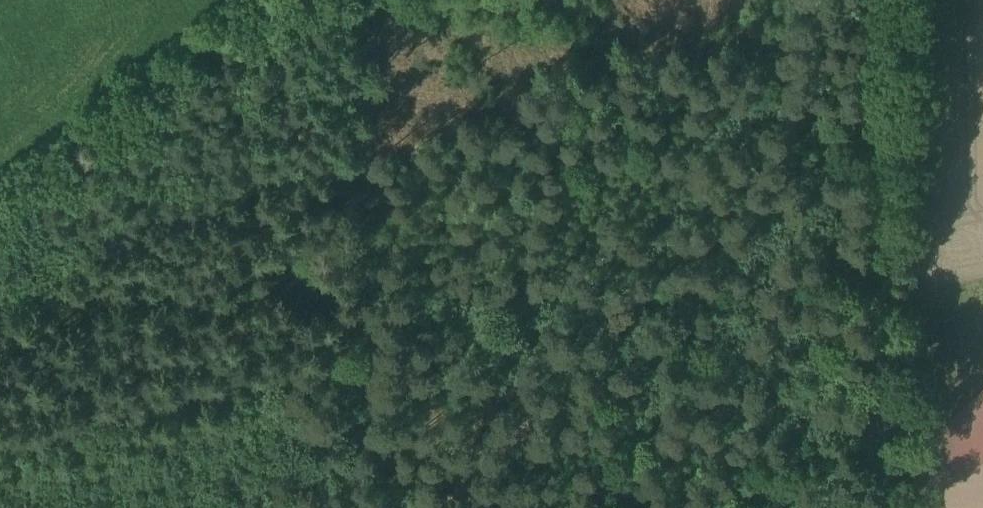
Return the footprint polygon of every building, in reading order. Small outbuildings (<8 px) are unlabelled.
[(928,439),(962,477),(982,459),(982,390),(928,439)]
